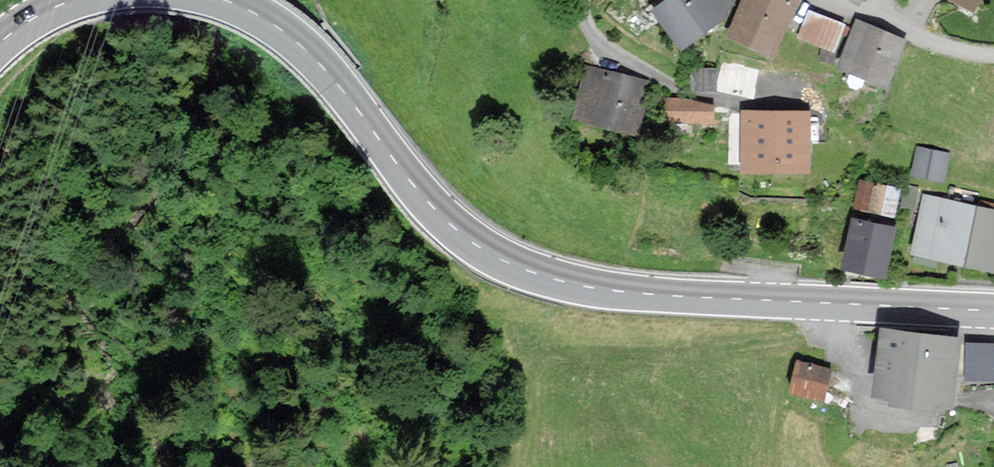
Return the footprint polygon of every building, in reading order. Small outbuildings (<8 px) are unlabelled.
[(655,4),(682,44),(731,10),(724,0),(660,0),(655,4)] [(729,32),(774,51),(796,0),(743,0),(729,32)] [(973,9),(978,0),(955,0),(973,9)] [(806,9),(797,32),(835,47),(844,23),(806,9)] [(906,40),(856,20),(839,65),(888,84),(906,40)] [(761,67),(721,58),(714,88),(753,97),(761,67)] [(644,78),(584,63),(571,112),(631,128),(644,78)] [(709,64),(695,64),(695,82),(709,82),(709,64)] [(718,104),(666,101),(665,116),(717,119),(718,104)] [(813,110),(741,109),(740,162),(812,163),(813,110)] [(920,149),(916,169),(944,174),(947,153),(920,149)] [(860,179),(854,204),(897,212),(901,188),(860,179)] [(975,202),(923,191),(910,250),(963,262),(975,202)] [(975,202),(963,262),(993,268),(993,206),(975,202)] [(896,224),(851,214),(841,260),(886,270),(896,224)] [(958,333),(884,326),(878,384),(892,385),(891,394),(929,398),(929,393),(952,395),(958,333)] [(967,344),(967,373),(993,373),(993,344),(967,344)] [(830,366),(799,358),(792,387),(824,395),(830,366)]
